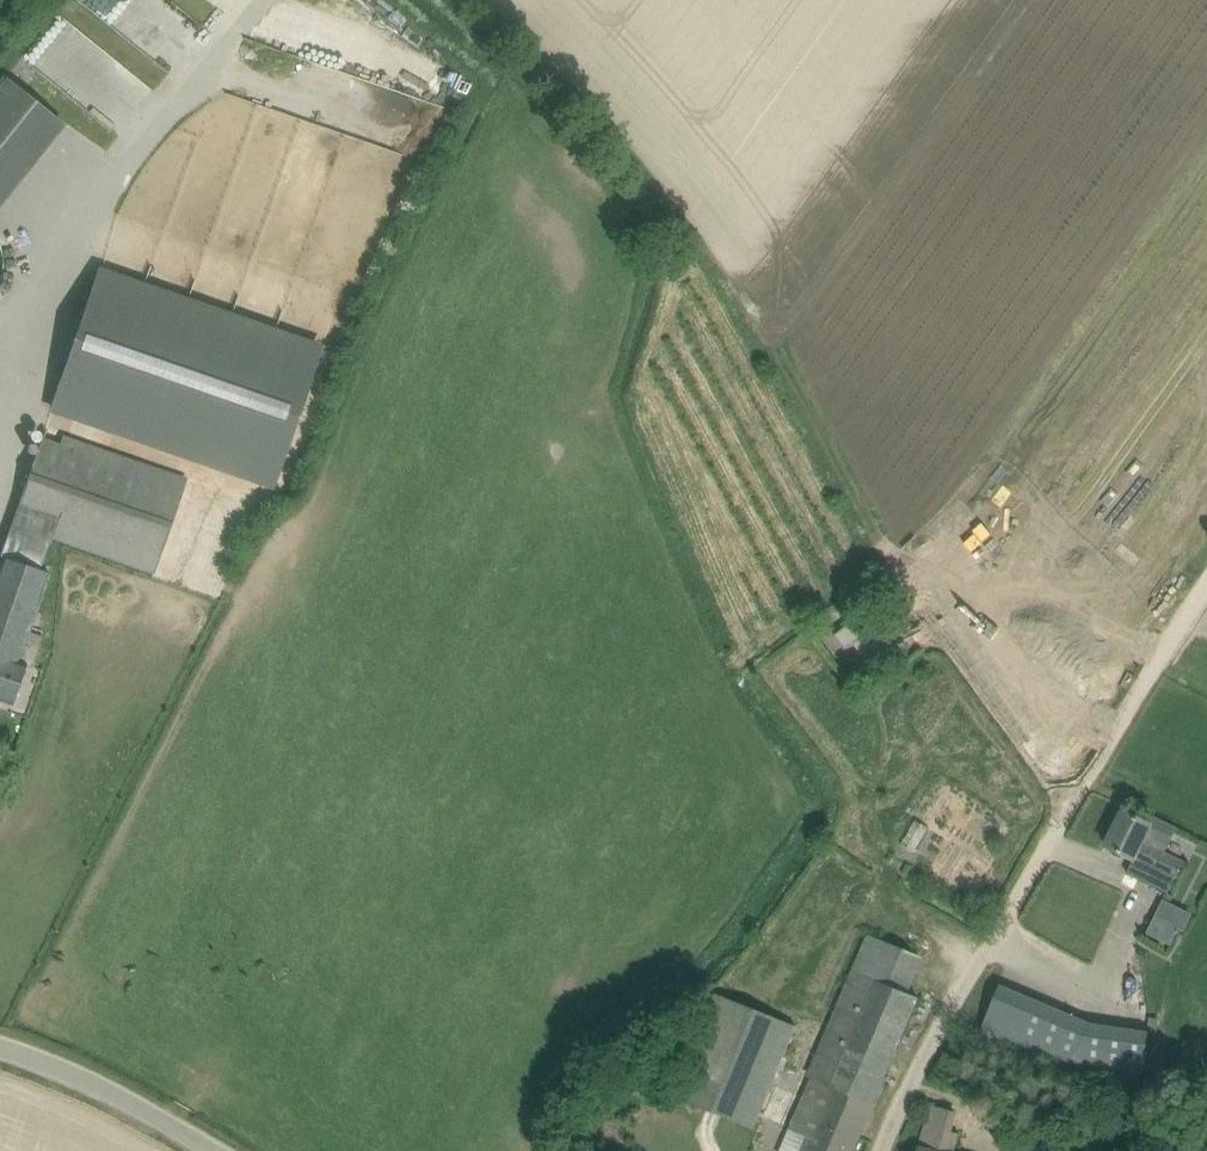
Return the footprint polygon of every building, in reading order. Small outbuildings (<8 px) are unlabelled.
[(131,31),(144,12),(184,38),(197,17),(171,0),(82,0),(131,31)] [(61,121),(0,74),(0,201),(61,121)] [(320,347),(100,271),(53,408),(273,484),(320,347)] [(52,536),(155,571),(187,479),(45,430),(13,522),(52,536)] [(40,570),(1,557),(0,561),(0,700),(13,704),(27,663),(33,665),(43,636),(30,632),(50,573),(40,570)] [(866,587),(854,595),(862,606),(874,598),(866,587)] [(864,635),(856,625),(853,621),(835,636),(838,639),(845,649),(864,635)] [(1169,845),(1177,828),(1154,817),(1151,823),(1124,810),(1106,845),(1134,859),(1127,873),(1168,894),(1184,862),(1165,852),(1168,845),(1169,845)] [(1147,933),(1172,945),(1180,928),(1185,930),(1193,914),(1164,899),(1147,933)] [(756,1129),(798,1027),(797,1026),(802,1013),(789,1008),(840,932),(836,929),(805,909),(764,971),(742,1004),(724,997),(715,993),(673,1095),(756,1129)] [(776,1084),(762,1117),(810,1137),(804,1150),(855,1150),(875,1103),(919,997),(909,993),(889,985),(904,949),(867,934),(852,969),(808,1075),(802,1072),(794,1091),(776,1084)] [(1018,993),(1001,985),(981,1032),(998,1039),(1018,993)] [(1091,1024),(1074,1017),(1054,1063),(1071,1070),(1091,1024)] [(955,1111),(932,1104),(921,1146),(920,1146),(918,1150),(956,1150),(961,1133),(953,1131),(958,1111),(955,1111)]
